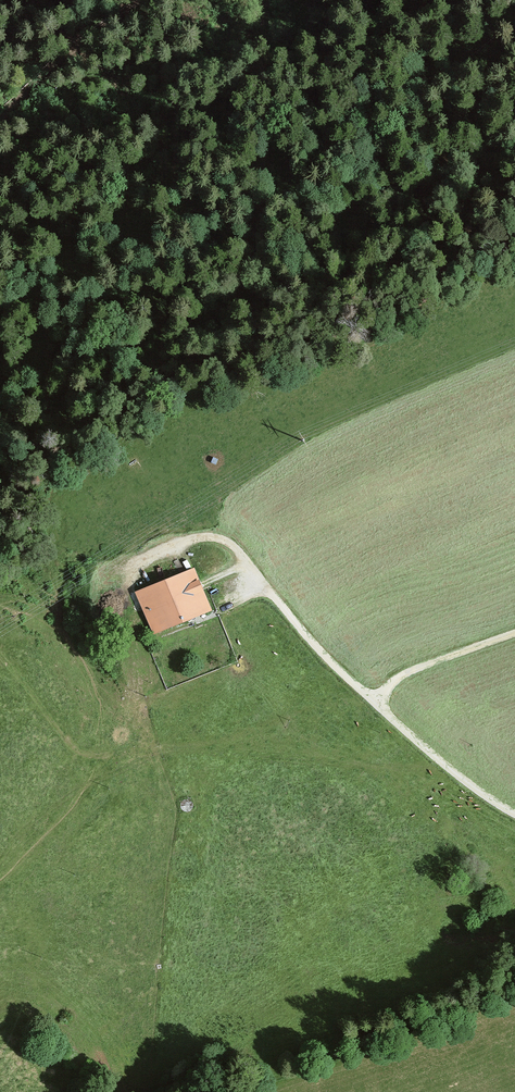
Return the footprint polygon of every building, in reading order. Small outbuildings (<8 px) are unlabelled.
[(195,567),(133,592),(149,635),(212,610),(195,567)]
